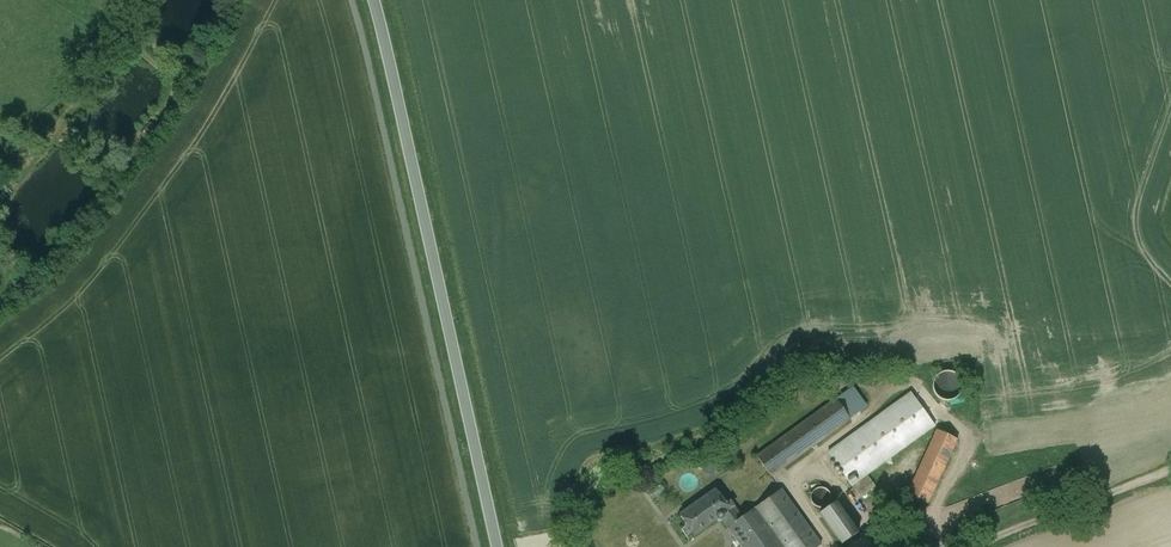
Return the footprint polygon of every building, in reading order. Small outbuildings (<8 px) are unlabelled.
[(952,371),(949,370),(947,370),(944,371),(941,372),(940,373),(938,374),(936,375),(935,378),(934,380),(933,382),(933,384),(933,386),(933,388),(933,390),(934,391),(934,392),(935,394),(937,396),(939,397),(941,399),(943,400),(946,400),(948,400),(951,400),(953,399),(956,398),(957,397),(959,395),(961,393),(962,391),(962,389),(963,387),(963,385),(963,383),(962,381),(962,380),(960,377),(959,375),(957,373),(955,372),(952,371)] [(911,392),(828,452),(852,485),(935,425),(911,392)] [(836,398),(756,456),(771,476),(850,418),(836,398)] [(937,430),(908,494),(927,503),(957,439),(937,430)] [(824,488),(821,487),(818,487),(816,488),(815,489),(814,490),(812,492),(811,494),(811,495),(810,497),(811,499),(811,501),(812,502),(814,504),(815,505),(817,506),(819,507),(821,507),(823,507),(825,506),(826,505),(827,504),(828,503),(829,502),(830,500),(830,498),(831,497),(830,495),(830,494),(830,493),(829,491),(827,489),(826,488),(824,488)] [(715,489),(680,515),(687,525),(681,530),(688,539),(694,535),(717,519),(717,520),(721,520),(722,520),(728,527),(742,517),(730,501),(726,504),(715,489)] [(728,527),(742,546),(817,546),(821,544),(781,489),(742,517),(728,527)] [(836,501),(820,513),(842,544),(858,532),(836,501)]
